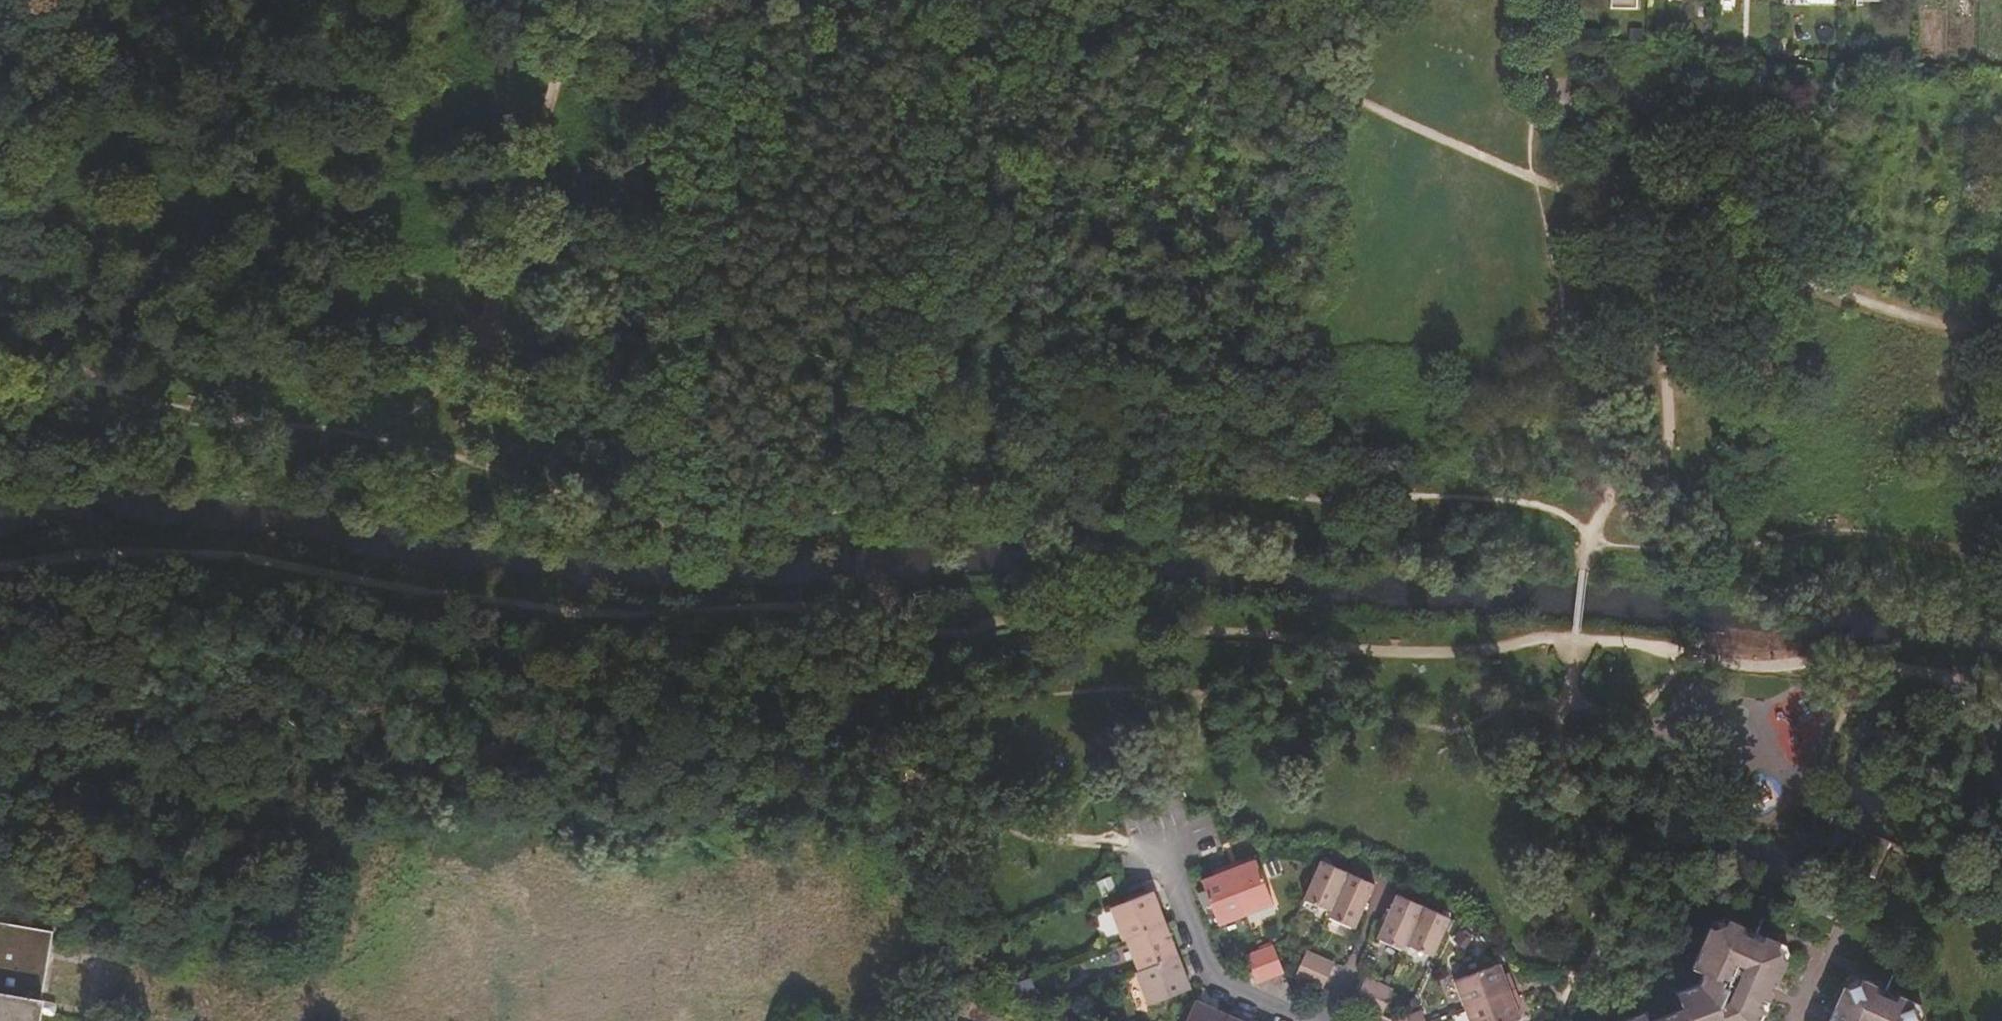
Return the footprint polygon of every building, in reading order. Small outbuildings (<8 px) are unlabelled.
[(1613,8),(1634,8),(1634,0),(1614,0),(1613,8)] [(1281,901),(1265,857),(1238,866),(1255,912),(1281,901)] [(1337,909),(1353,869),(1347,866),(1328,858),(1312,897),(1337,909)] [(1211,878),(1213,884),(1228,921),(1255,912),(1238,866),(1211,878)] [(1361,926),(1369,912),(1383,882),(1353,869),(1337,909),(1335,914),(1361,926)] [(1162,889),(1155,891),(1120,906),(1131,939),(1135,938),(1174,921),(1162,889)] [(1414,944),(1434,904),(1406,892),(1393,922),(1387,938),(1412,949),(1414,944)] [(1441,956),(1459,916),(1453,914),(1434,904),(1414,944),(1441,956)] [(1780,976),(1794,952),(1790,949),(1777,942),(1767,937),(1764,943),(1744,932),(1745,929),(1730,921),(1729,919),(1724,917),(1715,920),(1714,927),(1697,965),(1709,972),(1702,985),(1683,993),(1688,1009),(1654,1020),(1760,1020),(1780,976)] [(56,928),(0,918),(0,1020),(43,1020),(48,994),(45,993),(56,928)] [(1187,954),(1174,921),(1135,938),(1147,969),(1187,954)] [(1469,947),(1477,939),(1465,929),(1458,939),(1469,947)] [(1279,976),(1291,971),(1281,943),(1268,948),(1279,976)] [(1265,982),(1279,976),(1268,948),(1255,954),(1259,968),(1265,982)] [(1334,975),(1341,961),(1319,950),(1314,948),(1306,962),(1334,975)] [(1199,985),(1187,954),(1147,969),(1143,969),(1156,1002),(1199,985)] [(1329,987),(1334,975),(1306,962),(1300,975),(1329,987)] [(1471,1006),(1517,989),(1507,962),(1461,979),(1471,1006)] [(1397,985),(1374,976),(1368,988),(1396,1001),(1401,992),(1403,988),(1397,985)] [(1852,976),(1833,1020),(1919,1020),(1922,1018),(1918,1006),(1914,1003),(1912,1005),(1897,998),(1896,1003),(1875,993),(1877,988),(1852,976)] [(1362,1002),(1389,1014),(1391,1010),(1396,1001),(1368,988),(1362,1002)] [(1517,989),(1471,1006),(1477,1020),(1515,1020),(1521,1019),(1528,1016),(1517,989)] [(1396,1001),(1391,1010),(1402,1014),(1411,996),(1401,992),(1396,1001)] [(1235,1011),(1203,997),(1192,1020),(1231,1020),(1235,1011)] [(1429,1009),(1401,1020),(1432,1020),(1429,1009)] [(1235,1011),(1231,1020),(1258,1020),(1235,1011)]
